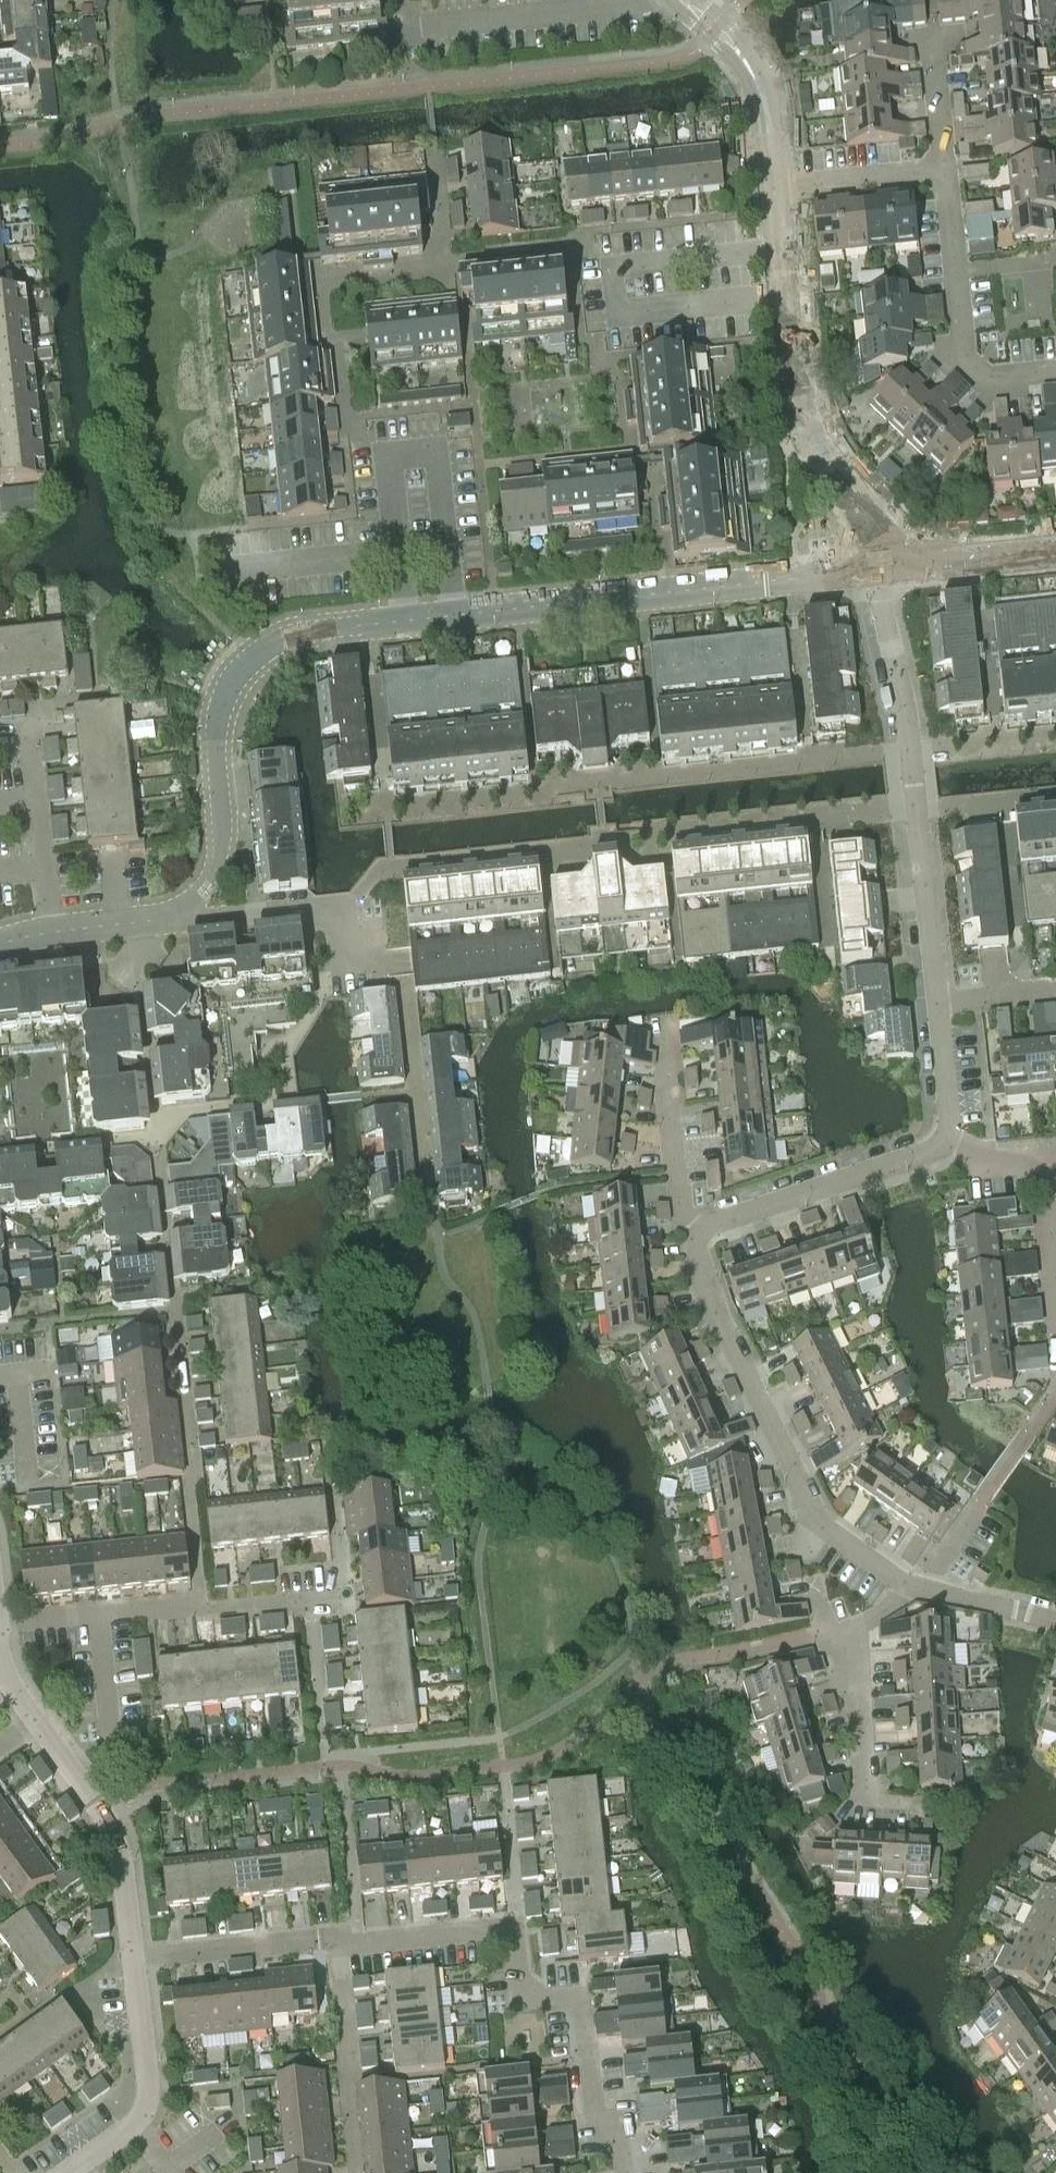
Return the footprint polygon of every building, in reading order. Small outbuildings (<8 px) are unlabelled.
[(50,17),(48,0),(19,0),(0,2),(0,13),(1,23),(50,17)] [(93,8),(103,12),(107,0),(96,0),(93,8)] [(287,0),(291,37),(285,37),(287,50),(388,39),(387,26),(381,27),(378,0),(287,0)] [(913,26),(910,0),(885,0),(831,6),(835,40),(831,40),(831,47),(845,46),(889,41),(888,27),(892,27),(893,28),(913,26)] [(913,26),(926,24),(923,0),(910,0),(913,26)] [(953,21),(951,0),(938,0),(940,23),(953,21)] [(953,21),(974,19),(974,18),(978,17),(980,31),(1024,26),(1022,1),(982,5),(982,0),(951,0),(953,21)] [(261,10),(250,11),(251,22),(263,21),(261,10)] [(250,11),(238,12),(239,23),(251,22),(250,11)] [(239,23),(238,12),(226,14),(227,25),(239,23)] [(227,25),(226,14),(214,15),(216,26),(227,25)] [(216,26),(214,15),(203,16),(204,27),(216,26)] [(49,38),(49,39),(52,38),(50,17),(1,23),(3,43),(16,42),(16,41),(49,38)] [(80,22),(82,35),(96,33),(94,21),(80,22)] [(1027,50),(1024,26),(980,31),(981,45),(977,46),(976,44),(960,46),(955,51),(956,58),(956,59),(959,58),(959,59),(990,56),(990,55),(1027,51),(1027,50)] [(97,46),(96,33),(82,35),(83,47),(97,46)] [(31,66),(32,72),(52,70),(49,39),(49,38),(16,41),(16,42),(18,55),(13,61),(13,67),(31,66)] [(891,55),(889,41),(845,46),(847,70),(884,67),(884,68),(915,64),(914,52),(912,51),(895,53),(895,54),(891,55)] [(987,80),(1037,75),(1035,49),(1027,50),(1027,51),(990,55),(990,56),(991,69),(986,69),(987,80)] [(29,92),(27,78),(32,72),(31,66),(13,67),(13,61),(12,56),(0,57),(0,95),(29,92)] [(960,70),(959,59),(959,58),(956,59),(956,58),(948,59),(950,72),(960,70)] [(886,81),(884,68),(884,67),(847,70),(839,71),(842,96),(921,87),(919,75),(890,79),(890,80),(886,81)] [(1040,100),(1037,75),(987,80),(988,91),(994,91),(995,104),(1032,100),(1032,101),(1040,100)] [(809,86),(799,87),(801,100),(810,99),(809,86)] [(922,100),(921,87),(842,96),(845,120),(889,116),(888,102),(892,101),(893,103),(922,100)] [(952,96),(954,109),(964,108),(963,95),(952,96)] [(810,99),(801,100),(802,114),(812,113),(810,99)] [(984,130),(1035,125),(1032,101),(1032,100),(995,104),(987,104),(989,119),(983,119),(984,130)] [(57,119),(56,105),(43,106),(44,120),(57,119)] [(966,120),(964,108),(954,109),(955,121),(966,120)] [(891,130),(889,116),(845,120),(847,146),(899,140),(913,139),(926,137),(925,124),(895,128),(895,129),(891,130)] [(639,118),(627,119),(629,131),(640,130),(639,118)] [(1038,150),(1035,125),(984,130),(986,141),(991,141),(993,155),(1038,150)] [(913,139),(899,140),(900,151),(914,149),(913,139)] [(465,148),(467,171),(511,166),(508,144),(465,148)] [(958,146),(959,159),(970,158),(968,145),(958,146)] [(719,147),(696,150),(701,193),(723,191),(719,147)] [(679,196),(701,193),(696,150),(674,152),(679,196)] [(652,154),(657,198),(679,196),(674,152),(652,154)] [(634,200),(657,198),(652,154),(630,157),(634,200)] [(608,159),(612,203),(634,200),(630,157),(608,159)] [(590,205),(612,203),(608,159),(586,161),(590,205)] [(446,162),(448,173),(458,172),(457,160),(446,162)] [(728,175),(739,174),(737,160),(726,161),(728,175)] [(1011,190),(1055,185),(1055,174),(1054,174),(1053,160),(1008,164),(1011,190)] [(568,208),(590,205),(586,161),(563,164),(568,208)] [(513,188),(511,166),(467,171),(469,193),(513,188)] [(989,167),(960,170),(962,183),(990,180),(989,167)] [(285,182),(296,181),(295,169),(284,170),(285,182)] [(273,171),(274,183),(285,182),(284,170),(273,171)] [(460,184),(458,172),(448,173),(449,185),(460,184)] [(418,216),(430,215),(426,178),(319,189),(320,202),(325,201),(332,263),(362,260),(363,270),(393,266),(392,257),(422,254),(418,216)] [(297,192),(296,181),(285,182),(286,194),(297,192)] [(285,182),(274,183),(275,195),(286,194),(285,182)] [(1013,214),(1013,215),(1050,210),(1050,211),(1055,210),(1055,185),(1011,190),(1013,214)] [(472,215),(516,210),(513,188),(469,193),(472,215)] [(898,195),(887,196),(893,247),(918,244),(913,199),(899,201),(898,195)] [(868,249),(893,247),(887,196),(876,197),(877,203),(863,204),(868,249)] [(726,210),(724,199),(713,201),(714,212),(726,210)] [(843,252),(868,249),(863,204),(849,206),(849,200),(838,201),(843,252)] [(818,255),(843,252),(838,201),(827,203),(827,208),(813,210),(818,255)] [(276,203),(277,215),(288,214),(287,202),(276,203)] [(691,203),(679,204),(681,215),(692,214),(691,203)] [(994,216),(993,216),(992,203),(964,206),(966,219),(994,216)] [(451,206),(452,217),(463,216),(462,204),(451,206)] [(669,216),(681,215),(679,204),(668,206),(669,216)] [(647,208),(635,209),(637,220),(648,219),(647,208)] [(625,221),(637,220),(635,209),(624,210),(625,221)] [(518,233),(516,210),(472,215),(474,238),(518,233)] [(1013,214),(993,216),(994,216),(966,219),(968,245),(993,242),(991,226),(994,222),(1013,220),(1015,240),(1053,236),(1050,211),(1050,210),(1013,215),(1013,214)] [(603,213),(591,214),(592,225),(604,223),(603,213)] [(277,215),(279,227),(290,226),(288,214),(277,215)] [(581,226),(592,225),(591,214),(579,215),(581,226)] [(464,228),(463,216),(452,217),(454,229),(464,228)] [(279,227),(280,239),(291,238),(290,226),(279,227)] [(280,239),(281,251),(292,249),(291,238),(280,239)] [(292,249),(281,251),(283,262),(294,261),(292,249)] [(473,346),(574,334),(573,322),(568,322),(565,299),(565,298),(565,296),(561,260),(531,263),(530,254),(500,257),(501,266),(470,270),(477,332),(472,333),(473,346)] [(266,362),(271,406),(315,402),(315,403),(334,401),(329,354),(318,355),(308,266),(245,273),(255,364),(266,362)] [(921,269),(908,271),(909,281),(922,280),(921,269)] [(883,273),(871,275),(872,285),(884,284),(883,273)] [(859,286),(872,285),(871,275),(858,276),(859,286)] [(821,280),(822,291),(835,289),(834,279),(821,280)] [(864,318),(943,309),(942,297),(912,300),(913,302),(908,303),(906,288),(862,293),(864,318)] [(43,457),(25,292),(0,295),(0,486),(46,481),(43,457)] [(365,308),(372,371),(462,361),(455,298),(365,308)] [(859,343),(859,344),(912,338),(910,324),(915,323),(915,325),(944,322),(943,309),(864,318),(867,342),(859,343)] [(912,338),(859,344),(862,369),(907,364),(905,350),(911,349),(910,339),(912,338)] [(52,350),(36,352),(37,363),(53,361),(52,350)] [(716,451),(709,378),(706,350),(693,352),(693,357),(670,359),(669,359),(667,360),(631,363),(634,394),(625,395),(628,425),(638,424),(641,454),(703,447),(704,452),(716,451)] [(722,351),(710,351),(711,359),(723,358),(722,351)] [(870,406),(889,424),(924,387),(916,379),(912,383),(901,373),(870,406)] [(832,386),(834,401),(843,397),(842,385),(832,386)] [(1055,470),(1055,400),(1054,386),(1042,387),(1046,421),(1047,421),(1048,425),(1033,427),(1034,435),(1035,435),(1039,472),(1039,471),(1055,470)] [(889,424),(906,441),(948,397),(939,389),(932,396),(933,398),(930,401),(920,392),(924,387),(889,424)] [(460,389),(444,391),(445,401),(461,400),(460,389)] [(445,401),(444,391),(432,392),(433,403),(445,401)] [(432,392),(420,393),(421,404),(433,403),(432,392)] [(421,404),(420,393),(408,394),(409,405),(421,404)] [(408,394),(396,396),(397,406),(409,405),(408,394)] [(397,406),(396,396),(380,397),(381,408),(397,406)] [(849,408),(843,397),(834,401),(839,413),(849,408)] [(957,406),(948,397),(906,441),(924,458),(959,421),(955,425),(945,416),(949,413),(950,414),(957,406)] [(271,406),(273,429),(317,424),(315,403),(315,402),(271,406)] [(337,422),(335,410),(324,411),(326,423),(337,422)] [(446,418),(448,431),(471,428),(469,415),(446,418)] [(968,429),(959,421),(924,458),(943,476),(974,443),(964,433),(968,429)] [(1040,479),(1039,471),(1039,472),(1035,435),(1034,435),(1021,436),(1020,432),(1022,431),(1021,421),(1008,422),(1015,482),(1040,479)] [(338,434),(337,422),(326,423),(327,435),(338,434)] [(989,485),(1015,482),(1008,422),(996,423),(997,434),(999,434),(999,438),(985,440),(989,485)] [(273,429),(275,451),(319,446),(317,424),(273,429)] [(275,451),(278,473),(322,468),(319,446),(275,451)] [(341,466),(340,454),(329,456),(330,467),(341,466)] [(542,464),(544,484),(545,484),(550,528),(639,518),(632,455),(542,464)] [(750,557),(742,484),(739,456),(726,457),(727,463),(664,469),(668,500),(658,501),(662,531),(671,530),(674,560),(710,556),(712,556),(713,556),(736,553),(737,559),(750,557)] [(343,478),(341,466),(330,467),(332,479),(343,478)] [(520,467),(521,478),(533,477),(532,466),(520,467)] [(509,479),(521,478),(520,467),(508,468),(509,479)] [(278,473),(280,495),(324,490),(322,468),(278,473)] [(980,493),(978,483),(965,484),(967,495),(980,493)] [(544,484),(522,486),(527,530),(550,528),(545,484),(544,484)] [(504,533),(527,530),(522,486),(500,489),(504,533)] [(3,516),(38,512),(35,489),(0,492),(0,493),(3,516)] [(327,513),(324,490),(280,495),(283,518),(327,513)] [(258,498),(244,499),(247,522),(261,520),(258,498)] [(346,511),(345,500),(334,501),(335,512),(346,511)] [(982,512),(975,512),(976,523),(987,522),(986,511),(982,512)] [(631,537),(620,539),(621,549),(632,548),(631,537)] [(620,539),(608,540),(609,551),(621,549),(620,539)] [(609,551),(608,540),(596,541),(597,552),(609,551)] [(596,541),(584,542),(585,553),(597,552),(596,541)] [(584,542),(572,544),(573,554),(585,553),(584,542)] [(561,556),(573,554),(572,544),(560,545),(561,556)] [(512,577),(511,565),(497,567),(498,578),(512,577)] [(1004,716),(993,613),(972,615),(971,598),(926,602),(938,715),(954,714),(955,723),(984,720),(984,719),(999,717),(1004,716)] [(1050,719),(1055,719),(1055,605),(1038,607),(1050,719)] [(993,613),(1004,716),(1005,724),(1050,719),(1038,607),(993,612),(993,613)] [(785,635),(796,738),(801,737),(802,739),(807,739),(817,738),(845,735),(844,726),(860,724),(857,699),(855,680),(848,611),(803,616),(805,633),(794,634),(785,635)] [(43,630),(49,690),(57,689),(56,679),(69,677),(63,628),(43,630)] [(42,691),(49,690),(43,630),(23,632),(29,682),(41,680),(42,691)] [(17,683),(29,682),(23,632),(4,634),(11,694),(18,694),(17,683)] [(11,694),(4,634),(0,635),(0,685),(2,685),(3,695),(11,694)] [(796,738),(785,635),(785,634),(739,639),(751,752),(797,747),(796,738)] [(751,752),(739,639),(695,644),(707,756),(751,752)] [(707,756),(695,644),(650,649),(651,656),(660,741),(662,761),(707,756)] [(73,658),(74,670),(90,668),(88,656),(73,658)] [(660,741),(651,656),(638,657),(639,666),(530,678),(529,669),(517,670),(526,755),(537,754),(537,755),(567,752),(582,764),(583,770),(607,767),(607,761),(619,746),(649,743),(649,742),(660,741)] [(471,668),(483,780),(528,776),(526,755),(517,670),(516,663),(471,668)] [(393,782),(382,679),(370,680),(361,681),(359,664),(315,668),(316,677),(324,757),(327,781),(334,781),(343,779),(344,789),(372,786),(372,785),(382,784),(387,783),(387,782),(393,782)] [(91,680),(90,668),(74,670),(76,682),(91,680)] [(483,780),(471,668),(427,673),(439,785),(483,780)] [(439,785),(427,673),(382,677),(382,679),(393,782),(394,790),(439,785)] [(92,692),(91,680),(76,682),(77,694),(92,692)] [(23,702),(12,703),(13,718),(25,717),(23,702)] [(13,718),(12,703),(0,704),(0,708),(1,719),(13,718)] [(75,718),(76,730),(125,724),(123,704),(74,709),(74,710),(63,711),(64,719),(75,718)] [(67,743),(67,750),(127,744),(125,724),(76,730),(77,741),(67,743)] [(42,741),(44,753),(59,751),(58,739),(42,741)] [(80,769),(129,763),(140,762),(138,743),(127,744),(67,750),(68,758),(79,757),(80,769)] [(59,751),(44,753),(45,765),(60,763),(59,751)] [(254,804),(298,799),(293,753),(264,757),(249,758),(254,804)] [(132,783),(129,763),(80,769),(81,780),(71,782),(72,789),(132,783)] [(48,792),(63,790),(62,778),(47,780),(48,792)] [(134,802),(132,783),(72,789),(72,797),(83,796),(84,808),(134,802)] [(63,790),(48,792),(49,804),(65,802),(63,790)] [(256,826),(301,821),(298,799),(254,804),(256,826)] [(76,828),(136,822),(134,802),(84,808),(86,819),(75,821),(76,828)] [(1027,927),(1027,928),(1055,925),(1055,811),(1015,815),(1016,824),(1027,927)] [(52,831),(68,829),(66,817),(51,819),(52,831)] [(259,848),(303,843),(301,821),(256,826),(259,848)] [(138,841),(136,822),(76,828),(77,836),(87,835),(89,847),(128,843),(138,842),(138,841)] [(1027,927),(1016,824),(1011,825),(1011,824),(995,825),(995,824),(967,827),(968,836),(952,838),(956,882),(964,951),(1008,946),(1006,929),(1027,927)] [(68,829),(52,831),(54,843),(69,841),(68,829)] [(806,838),(761,843),(773,955),(818,950),(818,948),(807,846),(806,838)] [(813,845),(807,846),(818,948),(839,945),(841,964),(886,959),(883,937),(878,891),(876,871),(873,846),(857,848),(856,839),(828,842),(828,843),(813,844),(813,845)] [(144,841),(138,841),(138,842),(128,843),(130,853),(145,851),(144,841)] [(261,870),(305,865),(303,843),(259,848),(261,870)] [(773,955),(761,843),(717,847),(729,960),(773,955)] [(672,852),(674,872),(683,957),(684,965),(729,960),(717,847),(672,852)] [(551,885),(540,886),(550,972),(561,970),(560,962),(670,950),(671,958),(683,957),(674,872),(663,873),(633,876),(618,864),(617,858),(593,861),(593,867),(581,882),(551,885)] [(305,865),(261,870),(264,893),(308,888),(305,865)] [(550,972),(540,886),(538,866),(493,871),(505,984),(550,979),(550,972)] [(461,989),(505,984),(493,871),(449,876),(461,989)] [(415,993),(461,989),(449,876),(404,881),(415,993)] [(189,983),(201,993),(201,992),(215,991),(217,988),(220,990),(236,989),(240,984),(260,982),(265,986),(282,984),(284,1001),(309,999),(301,924),(254,929),(257,955),(238,957),(235,931),(188,936),(191,965),(190,966),(191,967),(188,970),(189,983)] [(862,997),(864,1018),(891,1015),(891,1014),(886,970),(842,974),(845,999),(862,997)] [(2,1036),(18,1034),(22,1030),(32,1029),(42,1028),(46,1031),(62,1030),(65,1026),(68,1029),(82,1028),(92,1016),(91,1016),(91,1015),(90,1003),(86,1000),(87,1000),(86,999),(83,971),(36,976),(37,983),(17,986),(16,978),(0,980),(0,1035),(2,1036)] [(200,994),(201,993),(189,983),(188,984),(176,985),(173,989),(172,988),(172,989),(143,993),(148,1039),(174,1036),(176,1056),(150,1059),(155,1105),(229,1097),(227,1073),(209,1075),(207,1057),(202,1053),(200,1033),(204,1028),(202,1013),(199,1010),(202,1007),(200,994)] [(372,1041),(399,1038),(394,992),(350,997),(353,1021),(370,1020),(372,1041)] [(263,1009),(266,1035),(267,1035),(267,1030),(290,1028),(287,1006),(263,1009)] [(891,1015),(864,1018),(867,1041),(884,1039),(886,1061),(913,1058),(908,1012),(891,1014),(891,1015)] [(92,1016),(82,1028),(83,1029),(92,1110),(74,1112),(76,1136),(151,1128),(146,1081),(120,1084),(118,1065),(144,1062),(138,1015),(110,1018),(109,1018),(105,1015),(92,1016)] [(762,1024),(680,1033),(681,1047),(714,1043),(715,1054),(764,1048),(762,1024)] [(1046,1029),(1053,1093),(1055,1093),(1055,1028),(1046,1029)] [(1029,1096),(1053,1093),(1046,1029),(1034,1030),(1035,1045),(1024,1047),(1029,1096)] [(580,1070),(620,1074),(621,1064),(654,1068),(655,1053),(647,1053),(649,1035),(606,1030),(604,1048),(574,1045),(572,1070),(580,1071),(580,1070)] [(999,1049),(1003,1080),(1004,1090),(1005,1096),(1005,1098),(1029,1096),(1024,1047),(1012,1048),(1011,1032),(998,1034),(1000,1049),(999,1049)] [(426,1087),(453,1085),(451,1064),(468,1062),(465,1037),(421,1042),(426,1087)] [(399,1038),(372,1041),(374,1062),(357,1063),(360,1088),(404,1083),(399,1038)] [(11,1099),(67,1093),(63,1052),(39,1055),(39,1051),(40,1051),(39,1045),(28,1047),(29,1056),(7,1058),(11,1099)] [(229,1050),(232,1075),(254,1072),(252,1049),(257,1049),(256,1047),(229,1050)] [(764,1048),(715,1054),(717,1077),(767,1072),(764,1048)] [(580,1071),(578,1093),(618,1098),(620,1074),(580,1070),(580,1071)] [(684,1072),(685,1081),(697,1079),(696,1070),(684,1072)] [(767,1072),(717,1077),(720,1100),(769,1095),(767,1072)] [(697,1079),(685,1081),(686,1090),(698,1088),(697,1079)] [(993,1098),(1005,1096),(1004,1090),(1003,1080),(992,1082),(993,1098)] [(426,1087),(431,1132),(475,1127),(472,1104),(455,1105),(453,1085),(426,1087)] [(639,1091),(638,1100),(650,1101),(651,1092),(639,1091)] [(618,1098),(578,1093),(575,1117),(615,1121),(618,1098)] [(769,1095),(720,1100),(722,1124),(772,1118),(769,1095)] [(650,1101),(638,1100),(637,1109),(649,1110),(650,1101)] [(297,1103),(302,1157),(306,1160),(322,1158),(326,1153),(324,1136),(322,1125),(320,1101),(297,1103)] [(302,1157),(297,1103),(273,1106),(276,1132),(266,1133),(269,1159),(279,1158),(284,1162),(300,1160),(302,1157)] [(231,1117),(236,1164),(239,1167),(255,1165),(259,1161),(269,1159),(266,1133),(256,1134),(254,1108),(229,1111),(230,1117),(231,1117)] [(383,1136),(385,1157),(412,1154),(407,1109),(363,1114),(365,1138),(383,1136)] [(72,1137),(69,1112),(13,1118),(16,1143),(46,1140),(72,1137)] [(218,1187),(221,1190),(236,1188),(233,1167),(236,1164),(231,1117),(230,1117),(208,1120),(210,1141),(206,1146),(190,1166),(168,1169),(171,1191),(171,1192),(218,1187)] [(613,1145),(615,1121),(575,1117),(573,1140),(613,1145)] [(702,1127),(714,1126),(713,1117),(701,1118),(702,1127)] [(772,1118),(722,1124),(725,1147),(774,1142),(772,1118)] [(11,1143),(8,1119),(0,1120),(0,1145),(11,1143)] [(208,1120),(187,1122),(206,1146),(210,1141),(208,1120)] [(715,1135),(714,1126),(702,1127),(703,1136),(715,1135)] [(431,1132),(435,1176),(462,1173),(462,1172),(460,1152),(477,1150),(475,1127),(431,1132)] [(1008,1129),(998,1130),(998,1139),(1009,1138),(1008,1129)] [(622,1136),(621,1145),(634,1146),(635,1137),(622,1136)] [(610,1169),(613,1145),(573,1140),(573,1141),(569,1141),(568,1142),(566,1144),(565,1145),(564,1147),(563,1149),(563,1152),(563,1154),(563,1156),(564,1158),(565,1160),(566,1162),(567,1163),(570,1164),(570,1165),(610,1169)] [(774,1142),(725,1147),(728,1172),(777,1166),(774,1142)] [(633,1156),(634,1146),(621,1145),(620,1154),(633,1156)] [(1,1215),(2,1215),(15,1213),(18,1210),(21,1213),(37,1211),(41,1206),(61,1204),(65,1208),(81,1206),(84,1203),(87,1206),(100,1204),(101,1205),(111,1192),(110,1192),(109,1179),(104,1176),(103,1163),(102,1147),(55,1152),(57,1178),(48,1179),(38,1180),(35,1154),(0,1158),(0,1214),(1,1215)] [(126,1187),(149,1184),(150,1184),(148,1161),(133,1150),(111,1152),(112,1162),(103,1163),(104,1176),(109,1179),(109,1177),(114,1177),(126,1187)] [(412,1154),(385,1157),(387,1178),(370,1180),(373,1204),(417,1199),(412,1154)] [(706,1165),(707,1174),(719,1172),(718,1164),(706,1165)] [(479,1170),(462,1172),(462,1173),(435,1176),(439,1208),(467,1205),(466,1196),(482,1194),(479,1170)] [(721,1189),(719,1172),(707,1174),(709,1191),(721,1189)] [(106,1221),(160,1215),(158,1192),(150,1193),(149,1184),(126,1187),(114,1177),(109,1177),(109,1179),(110,1192),(111,1192),(101,1205),(102,1205),(103,1218),(106,1221)] [(624,1186),(594,1189),(594,1196),(595,1196),(608,1195),(625,1193),(624,1186)] [(193,1213),(194,1223),(220,1220),(219,1210),(223,1205),(221,1190),(218,1187),(171,1192),(171,1191),(164,1191),(167,1216),(193,1213)] [(594,1197),(596,1221),(636,1217),(634,1192),(625,1193),(608,1195),(595,1196),(594,1196),(594,1197)] [(851,1235),(841,1239),(854,1277),(856,1285),(880,1277),(854,1200),(841,1204),(851,1235)] [(952,1212),(956,1250),(997,1246),(996,1234),(1011,1232),(1010,1220),(1017,1219),(1017,1217),(1009,1218),(1009,1214),(1016,1213),(1015,1201),(968,1206),(969,1207),(986,1205),(988,1217),(975,1218),(974,1210),(952,1212)] [(655,1207),(656,1216),(669,1215),(668,1206),(655,1207)] [(817,1212),(808,1215),(812,1227),(821,1224),(817,1212)] [(111,1254),(138,1251),(137,1241),(163,1239),(160,1215),(106,1221),(104,1224),(106,1240),(110,1244),(111,1254)] [(670,1224),(669,1215),(656,1216),(657,1225),(670,1224)] [(804,1230),(812,1227),(808,1215),(800,1218),(804,1230)] [(636,1217),(596,1221),(588,1222),(590,1245),(599,1244),(639,1240),(636,1217)] [(171,1259),(225,1253),(228,1249),(226,1234),(221,1230),(220,1220),(194,1223),(195,1233),(169,1236),(171,1259)] [(776,1238),(767,1241),(771,1253),(780,1250),(776,1238)] [(831,1284),(854,1277),(841,1239),(819,1246),(831,1284)] [(599,1244),(602,1268),(641,1264),(639,1240),(599,1244)] [(763,1256),(771,1253),(767,1241),(759,1244),(763,1256)] [(809,1292),(831,1284),(819,1246),(796,1254),(809,1292)] [(956,1250),(959,1274),(1015,1267),(1014,1256),(998,1257),(997,1246),(956,1250)] [(114,1287),(167,1281),(165,1258),(139,1261),(138,1251),(111,1254),(112,1264),(109,1269),(110,1284),(114,1287)] [(649,1254),(650,1263),(662,1261),(661,1252),(649,1254)] [(225,1253),(171,1259),(174,1282),(226,1276),(230,1271),(228,1256),(225,1253)] [(722,1257),(726,1269),(734,1266),(730,1254),(722,1257)] [(787,1299),(809,1292),(796,1254),(774,1261),(787,1299)] [(663,1270),(662,1261),(650,1263),(651,1272),(663,1270)] [(764,1307),(787,1299),(774,1261),(752,1269),(764,1307)] [(12,1263),(13,1276),(35,1275),(36,1288),(56,1287),(56,1262),(12,1263)] [(602,1268),(604,1291),(644,1287),(641,1264),(602,1268)] [(6,1299),(9,1295),(8,1280),(3,1276),(2,1266),(0,1266),(0,1300),(6,1299)] [(959,1274),(961,1297),(1002,1292),(1001,1281),(1016,1279),(1015,1267),(959,1274)] [(741,1314),(764,1307),(752,1269),(728,1277),(741,1314)] [(167,1281),(114,1287),(111,1291),(113,1307),(118,1310),(170,1305),(167,1281)] [(573,1283),(563,1285),(565,1295),(575,1293),(573,1283)] [(604,1291),(607,1314),(646,1310),(644,1287),(604,1291)] [(961,1297),(964,1320),(1020,1314),(1019,1302),(1003,1304),(1002,1292),(961,1297)] [(0,1300),(0,1323),(8,1322),(12,1317),(10,1302),(6,1299),(0,1300)] [(654,1300),(655,1309),(667,1308),(666,1299),(654,1300)] [(211,1305),(213,1328),(258,1324),(256,1300),(211,1305)] [(668,1317),(667,1308),(655,1309),(656,1318),(668,1317)] [(649,1335),(646,1310),(607,1314),(609,1339),(649,1335)] [(964,1320),(966,1344),(1007,1339),(1006,1328),(1021,1326),(1020,1314),(964,1320)] [(186,1320),(187,1332),(203,1330),(202,1318),(186,1320)] [(157,1333),(157,1334),(163,1333),(162,1323),(147,1324),(148,1334),(157,1333)] [(261,1347),(258,1324),(213,1328),(216,1352),(261,1347)] [(793,1349),(804,1371),(840,1353),(829,1331),(793,1349)] [(157,1333),(148,1334),(112,1338),(115,1362),(160,1357),(157,1334),(157,1333)] [(641,1352),(651,1375),(687,1359),(677,1336),(641,1352)] [(767,1341),(765,1346),(767,1351),(776,1348),(773,1339),(767,1341)] [(966,1344),(969,1367),(1025,1361),(1024,1349),(1008,1351),(1007,1339),(966,1344)] [(189,1343),(190,1355),(206,1353),(204,1341),(189,1343)] [(691,1347),(695,1355),(707,1350),(703,1342),(691,1347)] [(891,1346),(884,1349),(887,1355),(894,1351),(891,1346)] [(261,1347),(216,1352),(218,1375),(263,1371),(261,1347)] [(710,1358),(707,1350),(695,1355),(699,1364),(710,1358)] [(75,1351),(58,1352),(60,1368),(77,1366),(75,1351)] [(804,1371),(814,1392),(850,1374),(840,1353),(804,1371)] [(163,1381),(160,1357),(115,1362),(117,1386),(163,1381)] [(651,1375),(660,1396),(697,1380),(687,1359),(651,1375)] [(883,1359),(871,1365),(876,1376),(888,1370),(883,1359)] [(1026,1373),(1025,1361),(969,1367),(971,1391),(971,1392),(981,1391),(1012,1387),(1011,1374),(1026,1373)] [(191,1366),(192,1378),(208,1377),(207,1365),(191,1366)] [(785,1380),(796,1374),(792,1366),(781,1372),(785,1380)] [(77,1367),(64,1368),(65,1380),(78,1378),(77,1367)] [(263,1371),(218,1375),(221,1399),(266,1394),(263,1371)] [(800,1383),(796,1374),(785,1380),(789,1388),(800,1383)] [(814,1392),(825,1413),(861,1395),(850,1374),(814,1392)] [(903,1375),(891,1381),(894,1388),(907,1382),(903,1375)] [(660,1396),(670,1418),(706,1402),(697,1380),(660,1396)] [(721,1385),(725,1394),(736,1388),(733,1380),(721,1385)] [(165,1404),(165,1403),(163,1381),(117,1386),(120,1410),(130,1408),(165,1404)] [(193,1390),(195,1402),(211,1400),(209,1388),(193,1390)] [(740,1397),(736,1388),(725,1394),(728,1402),(740,1397)] [(982,1402),(981,1391),(971,1392),(971,1391),(965,1392),(966,1404),(982,1402)] [(268,1417),(266,1394),(221,1399),(223,1422),(268,1417)] [(825,1413),(835,1434),(871,1416),(861,1395),(825,1413)] [(70,1414),(82,1413),(80,1401),(68,1403),(70,1414)] [(133,1431),(178,1426),(175,1402),(165,1403),(165,1404),(130,1408),(133,1431)] [(670,1418),(679,1439),(716,1423),(706,1402),(670,1418)] [(196,1413),(197,1425),(213,1424),(212,1411),(196,1413)] [(82,1413),(70,1414),(71,1426),(83,1425),(82,1413)] [(795,1428),(807,1422),(803,1414),(791,1419),(795,1428)] [(882,1438),(871,1416),(835,1434),(840,1444),(811,1458),(817,1471),(882,1438)] [(268,1417),(223,1422),(226,1446),(271,1441),(268,1417)] [(720,1433),(716,1423),(679,1439),(689,1462),(756,1432),(750,1420),(720,1433)] [(811,1430),(807,1422),(795,1428),(799,1436),(811,1430)] [(1044,1450),(1055,1455),(1055,1423),(1044,1450)] [(135,1455),(181,1450),(178,1426),(133,1431),(135,1455)] [(214,1436),(199,1437),(200,1449),(215,1448),(214,1436)] [(929,1441),(923,1448),(931,1455),(937,1448),(929,1441)] [(307,1444),(295,1446),(297,1461),(309,1460),(307,1444)] [(284,1463),(297,1461),(295,1446),(283,1447),(284,1463)] [(75,1461),(87,1460),(86,1448),(73,1449),(75,1461)] [(181,1450),(135,1455),(138,1478),(183,1474),(181,1450)] [(852,1467),(861,1474),(874,1456),(870,1453),(852,1467)] [(853,1485),(873,1500),(896,1467),(876,1453),(874,1456),(861,1474),(853,1485)] [(101,1458),(87,1460),(88,1472),(88,1473),(102,1472),(101,1458)] [(87,1460),(75,1461),(76,1473),(88,1472),(87,1460)] [(707,1468),(711,1492),(751,1485),(746,1461),(707,1468)] [(915,1481),(896,1467),(873,1500),(892,1513),(915,1481)] [(354,1472),(342,1473),(343,1485),(355,1484),(354,1472)] [(343,1485),(342,1473),(330,1474),(332,1487),(343,1485)] [(759,1484),(771,1482),(770,1473),(757,1475),(759,1484)] [(935,1494),(915,1481),(892,1513),(911,1527),(935,1494)] [(167,1482),(155,1483),(156,1495),(168,1494),(167,1482)] [(773,1490),(771,1482),(759,1484),(761,1493),(773,1490)] [(156,1495),(155,1483),(143,1485),(145,1497),(156,1495)] [(755,1508),(751,1485),(711,1492),(715,1515),(755,1508)] [(132,1486),(120,1487),(121,1499),(133,1498),(132,1486)] [(344,1492),(346,1516),(392,1511),(389,1487),(344,1492)] [(97,1490),(85,1491),(86,1503),(98,1502),(97,1490)] [(86,1503),(85,1491),(73,1492),(74,1504),(86,1503)] [(301,1494),(305,1539),(329,1537),(324,1491),(301,1494)] [(856,1497),(848,1492),(841,1502),(848,1508),(856,1497)] [(55,1494),(53,1494),(54,1506),(63,1505),(62,1493),(55,1494)] [(282,1542),(305,1539),(301,1494),(277,1496),(282,1542)] [(955,1509),(935,1494),(911,1527),(920,1533),(901,1560),(912,1568),(955,1509)] [(50,1495),(38,1496),(39,1508),(51,1507),(50,1495)] [(39,1508),(38,1496),(26,1497),(28,1509),(39,1508)] [(254,1499),(259,1544),(282,1542),(277,1496),(254,1499)] [(230,1502),(235,1547),(259,1544),(254,1499),(230,1502)] [(235,1547),(230,1502),(206,1504),(211,1549),(235,1547)] [(759,1532),(755,1508),(715,1515),(720,1539),(759,1532)] [(394,1533),(392,1511),(346,1516),(349,1540),(360,1539),(360,1538),(395,1534),(394,1533)] [(767,1530),(780,1528),(778,1519),(766,1521),(767,1530)] [(866,1535),(873,1540),(880,1530),(873,1524),(866,1535)] [(780,1528),(767,1530),(769,1539),(781,1536),(780,1528)] [(888,1535),(880,1530),(873,1540),(881,1545),(888,1535)] [(724,1562),(763,1555),(759,1532),(720,1539),(724,1562)] [(360,1538),(360,1539),(362,1561),(407,1556),(405,1533),(394,1533),(395,1534),(360,1538)] [(161,1540),(166,1585),(190,1583),(185,1537),(161,1540)] [(143,1588),(166,1585),(161,1540),(138,1542),(143,1588)] [(439,1542),(440,1553),(453,1552),(451,1540),(439,1542)] [(115,1545),(119,1590),(143,1588),(138,1542),(115,1545)] [(91,1547),(96,1593),(119,1590),(115,1545),(91,1547)] [(68,1550),(73,1595),(96,1593),(91,1547),(68,1550)] [(44,1552),(49,1598),(73,1595),(68,1550),(44,1552)] [(49,1598),(44,1552),(20,1555),(25,1600),(49,1598)] [(454,1564),(453,1552),(440,1553),(442,1565),(454,1564)] [(768,1578),(763,1555),(724,1562),(728,1585),(768,1578)] [(362,1561),(365,1585),(410,1580),(407,1556),(362,1561)] [(787,1574),(800,1572),(798,1563),(786,1565),(787,1574)] [(261,1568),(263,1583),(274,1582),(272,1566),(261,1568)] [(980,1566),(972,1578),(983,1586),(992,1574),(980,1566)] [(250,1585),(263,1583),(261,1568),(249,1569),(250,1585)] [(227,1587),(226,1572),(213,1573),(215,1589),(227,1587)] [(800,1572),(787,1574),(789,1583),(801,1581),(800,1572)] [(732,1608),(772,1601),(768,1578),(728,1585),(732,1608)] [(412,1604),(410,1580),(365,1585),(367,1609),(412,1604)] [(458,1599),(456,1587),(444,1589),(445,1600),(458,1599)] [(774,1611),(772,1601),(732,1608),(737,1632),(808,1619),(806,1605),(774,1611)] [(346,1630),(347,1638),(407,1632),(405,1611),(355,1617),(357,1629),(346,1630)] [(271,1617),(273,1633),(285,1632),(283,1616),(271,1617)] [(261,1634),(273,1633),(271,1617),(259,1619),(261,1634)] [(245,1620),(233,1622),(234,1637),(246,1636),(245,1620)] [(912,1638),(913,1649),(953,1646),(951,1621),(879,1626),(879,1640),(912,1638)] [(222,1639),(234,1637),(233,1622),(220,1623),(222,1639)] [(321,1629),(323,1641),(338,1639),(337,1627),(321,1629)] [(409,1651),(407,1632),(347,1638),(347,1646),(358,1645),(359,1656),(409,1651)] [(992,1633),(979,1633),(980,1644),(993,1643),(992,1633)] [(274,1639),(280,1699),(300,1697),(295,1648),(282,1649),(281,1638),(274,1639)] [(267,1651),(255,1652),(261,1701),(280,1699),(274,1639),(266,1640),(267,1651)] [(340,1651),(338,1639),(323,1641),(324,1653),(340,1651)] [(133,1643),(134,1655),(150,1653),(149,1641),(133,1643)] [(228,1655),(216,1656),(222,1706),(241,1704),(235,1643),(227,1644),(228,1655)] [(235,1643),(241,1704),(261,1701),(255,1652),(244,1653),(242,1643),(235,1643)] [(913,1649),(914,1672),(954,1669),(953,1646),(913,1649)] [(203,1647),(196,1648),(202,1708),(222,1706),(216,1656),(205,1658),(203,1647)] [(189,1659),(177,1661),(183,1710),(202,1708),(196,1648),(188,1649),(189,1659)] [(157,1663),(162,1703),(163,1712),(183,1710),(177,1661),(166,1662),(164,1651),(157,1652),(158,1663),(157,1663)] [(411,1671),(409,1651),(359,1656),(361,1668),(350,1669),(351,1677),(411,1671)] [(134,1655),(136,1667),(151,1665),(150,1653),(134,1655)] [(781,1657),(767,1660),(771,1674),(785,1669),(781,1657)] [(749,1705),(797,1691),(794,1681),(825,1672),(821,1659),(785,1669),(771,1674),(742,1682),(749,1705)] [(893,1664),(893,1673),(906,1672),(905,1663),(893,1664)] [(153,1677),(151,1665),(136,1667),(137,1679),(153,1677)] [(326,1668),(327,1680),(342,1678),(341,1666),(326,1668)] [(956,1693),(954,1669),(914,1672),(916,1695),(956,1693)] [(413,1690),(411,1671),(351,1677),(352,1685),(362,1684),(364,1695),(413,1690)] [(906,1681),(906,1672),(893,1673),(894,1682),(906,1681)] [(344,1690),(342,1678),(327,1680),(328,1692),(344,1690)] [(1055,1736),(1055,1685),(1041,1732),(1055,1736)] [(894,1688),(881,1688),(881,1697),(894,1696),(894,1688)] [(415,1709),(413,1690),(364,1695),(365,1707),(354,1708),(355,1716),(415,1709)] [(765,1725),(803,1714),(797,1691),(749,1705),(756,1728),(765,1725)] [(917,1719),(957,1716),(956,1693),(916,1695),(917,1719)] [(823,1708),(835,1705),(832,1696),(820,1700),(823,1708)] [(164,1718),(163,1712),(162,1703),(152,1703),(153,1719),(164,1718)] [(837,1714),(835,1705),(823,1708),(825,1717),(837,1714)] [(284,1731),(281,1706),(268,1707),(271,1733),(284,1731)] [(323,1707),(325,1719),(340,1717),(339,1706),(323,1707)] [(417,1730),(415,1709),(355,1716),(356,1724),(366,1723),(368,1735),(417,1730)] [(896,1711),(896,1720),(909,1719),(908,1710),(896,1711)] [(803,1714),(765,1725),(772,1748),(810,1737),(803,1714)] [(959,1740),(957,1716),(917,1719),(919,1742),(959,1740)] [(341,1730),(340,1717),(325,1719),(326,1731),(341,1730)] [(909,1728),(909,1719),(896,1720),(897,1729),(909,1728)] [(772,1748),(778,1770),(817,1759),(810,1737),(772,1748)] [(900,1767),(920,1766),(960,1763),(959,1740),(919,1742),(919,1757),(887,1759),(887,1768),(900,1767)] [(245,1744),(237,1745),(238,1754),(245,1753),(245,1744)] [(253,1744),(245,1744),(245,1753),(253,1752),(253,1744)] [(825,1757),(837,1753),(834,1744),(822,1748),(825,1757)] [(837,1753),(825,1757),(827,1765),(840,1762),(837,1753)] [(817,1759),(778,1770),(785,1794),(801,1790),(805,1804),(826,1798),(822,1783),(824,1783),(817,1759)] [(33,1779),(46,1770),(39,1760),(26,1769),(33,1779)] [(962,1801),(960,1763),(920,1766),(922,1790),(941,1789),(952,1802),(962,1801)] [(900,1776),(900,1767),(887,1768),(888,1777),(900,1776)] [(53,1780),(46,1770),(33,1779),(40,1789),(53,1780)] [(548,1795),(549,1806),(598,1801),(596,1781),(547,1786),(547,1787),(536,1788),(537,1796),(548,1795)] [(513,1802),(529,1800),(528,1788),(512,1790),(513,1802)] [(308,1810),(323,1809),(322,1797),(307,1798),(308,1810)] [(60,1817),(73,1808),(66,1799),(53,1808),(60,1817)] [(290,1800),(275,1802),(276,1814),(291,1812),(290,1800)] [(540,1819),(541,1827),(601,1820),(598,1801),(549,1806),(550,1818),(540,1819)] [(0,1802),(0,1831),(14,1821),(0,1802)] [(260,1816),(276,1814),(275,1802),(259,1804),(260,1816)] [(388,1803),(376,1804),(377,1816),(389,1815),(388,1803)] [(366,1818),(377,1816),(376,1804),(364,1806),(366,1818)] [(80,1818),(73,1808),(60,1817),(67,1827),(80,1818)] [(516,1830),(532,1828),(531,1816),(515,1818),(516,1830)] [(826,1837),(836,1832),(826,1817),(817,1823),(826,1837)] [(476,1822),(477,1836),(483,1836),(483,1830),(498,1829),(497,1820),(476,1822)] [(552,1833),(553,1845),(603,1840),(601,1820),(541,1827),(541,1835),(552,1833)] [(28,1840),(14,1821),(0,1831),(0,1860),(28,1840)] [(924,1821),(923,1834),(932,1834),(933,1822),(924,1821)] [(533,1840),(532,1828),(516,1830),(518,1842),(533,1840)] [(860,1838),(857,1887),(880,1888),(881,1879),(884,1829),(879,1828),(878,1839),(860,1838)] [(881,1879),(904,1881),(907,1841),(888,1840),(889,1829),(884,1829),(881,1879)] [(498,1835),(474,1837),(479,1883),(503,1880),(498,1835)] [(832,1885),(857,1887),(860,1838),(835,1836),(835,1846),(814,1845),(812,1866),(833,1867),(832,1885)] [(474,1837),(451,1840),(456,1885),(479,1883),(474,1837)] [(28,1840),(0,1860),(0,1880),(4,1886),(41,1859),(28,1840)] [(451,1840),(427,1842),(432,1888),(456,1885),(451,1840)] [(544,1858),(545,1866),(605,1859),(603,1840),(553,1845),(555,1857),(544,1858)] [(907,1841),(904,1881),(903,1890),(928,1891),(931,1843),(907,1841)] [(409,1890),(432,1888),(427,1842),(404,1845),(409,1890)] [(327,1844),(303,1847),(308,1893),(332,1890),(327,1844)] [(385,1893),(409,1890),(404,1845),(381,1847),(385,1893)] [(280,1850),(285,1895),(308,1893),(303,1847),(280,1850)] [(385,1893),(381,1847),(357,1850),(361,1895),(385,1893)] [(280,1850),(256,1852),(261,1898),(285,1895),(280,1850)] [(256,1852),(233,1855),(238,1900),(261,1898),(256,1852)] [(215,1903),(238,1900),(233,1855),(210,1857),(215,1903)] [(521,1868),(536,1867),(535,1855),(519,1856),(521,1868)] [(191,1905),(215,1903),(210,1857),(186,1860),(191,1905)] [(1021,1860),(1016,1870),(1025,1874),(1031,1862),(1023,1858),(1022,1858),(1021,1860)] [(41,1859),(4,1886),(18,1906),(56,1880),(41,1859)] [(607,1879),(605,1859),(545,1866),(546,1873),(556,1872),(558,1884),(607,1879)] [(168,1908),(191,1905),(186,1860),(162,1862),(166,1899),(167,1908),(168,1908)] [(538,1879),(536,1867),(521,1868),(522,1880),(538,1879)] [(66,1877),(73,1887),(84,1879),(77,1869),(66,1877)] [(658,1872),(650,1878),(653,1882),(661,1876),(662,1876),(659,1872),(658,1872)] [(62,1895),(73,1887),(66,1877),(55,1885),(62,1895)] [(548,1897),(549,1905),(609,1898),(607,1879),(558,1884),(559,1896),(548,1897)] [(1034,1907),(1055,1918),(1055,1891),(1045,1885),(1034,1907)] [(525,1908),(541,1906),(539,1894),(524,1896),(525,1908)] [(481,1899),(482,1911),(494,1910),(492,1897),(481,1899)] [(562,1924),(575,1922),(611,1918),(611,1917),(609,1898),(549,1905),(550,1912),(561,1911),(562,1924)] [(169,1914),(168,1908),(167,1908),(166,1899),(156,1900),(158,1915),(169,1914)] [(470,1912),(482,1911),(481,1899),(469,1900),(470,1912)] [(434,1904),(435,1916),(447,1915),(446,1903),(434,1904)] [(423,1917),(435,1916),(434,1904),(422,1905),(423,1917)] [(542,1918),(541,1906),(525,1908),(526,1920),(542,1918)] [(1023,1928),(1055,1945),(1055,1918),(1034,1907),(1023,1928)] [(49,1928),(34,1908),(0,1932),(0,1938),(11,1954),(49,1928)] [(91,1915),(92,1926),(108,1925),(107,1913),(91,1915)] [(252,1916),(240,1917),(242,1933),(254,1931),(252,1916)] [(624,1916),(611,1917),(611,1918),(575,1922),(576,1933),(565,1935),(566,1942),(626,1936),(624,1916)] [(242,1933),(240,1917),(228,1918),(230,1934),(242,1933)] [(205,1921),(193,1922),(195,1938),(207,1936),(205,1921)] [(195,1938),(193,1922),(181,1923),(183,1939),(195,1938)] [(109,1937),(108,1925),(92,1926),(94,1938),(109,1937)] [(62,1947),(49,1928),(11,1954),(25,1973),(62,1947)] [(1013,1949),(1049,1967),(1055,1953),(1055,1945),(1023,1928),(1013,1949)] [(541,1933),(542,1945),(558,1943),(556,1931),(541,1933)] [(626,1936),(566,1942),(567,1950),(578,1949),(579,1961),(628,1956),(626,1936)] [(558,1943),(542,1945),(544,1957),(559,1955),(558,1943)] [(1049,1967),(1013,1949),(1005,1946),(994,1968),(1038,1989),(1049,1967)] [(62,1947),(25,1973),(39,1993),(76,1966),(62,1947)] [(252,1960),(240,1961),(241,1973),(253,1972),(252,1960)] [(241,1973),(240,1961),(228,1963),(230,1975),(241,1973)] [(313,1968),(289,1971),(294,2016),(318,2014),(313,1968)] [(387,1995),(436,1990),(434,1970),(385,1975),(385,1976),(374,1977),(375,1985),(386,1984),(387,1995)] [(294,2016),(289,1971),(265,1974),(266,1984),(267,1984),(270,2019),(271,2019),(294,2016)] [(992,1971),(983,1978),(988,1986),(998,1979),(992,1971)] [(617,1991),(618,2002),(661,1997),(658,1975),(635,1977),(625,1978),(615,1979),(592,1982),(593,1993),(617,1991)] [(354,1991),(369,1989),(368,1977),(353,1979),(354,1991)] [(985,2042),(992,2037),(1024,2014),(999,1978),(998,1979),(988,1986),(1000,2001),(970,2022),(985,2042)] [(266,1984),(243,1987),(248,2032),(272,2030),(271,2019),(270,2019),(267,1984),(266,1984)] [(1045,1993),(1055,1999),(1055,1988),(1049,1985),(1045,1993)] [(243,1987),(220,1989),(225,2035),(248,2032),(243,1987)] [(163,2005),(173,2004),(172,1994),(173,1994),(172,1988),(162,1989),(163,2005)] [(201,2037),(225,2035),(220,1989),(196,1992),(201,2037)] [(378,2008),(378,2016),(438,2010),(436,1990),(387,1995),(388,2007),(378,2008)] [(196,1992),(173,1994),(172,1994),(173,2004),(177,2040),(201,2037),(196,1992)] [(595,2016),(596,2027),(663,2019),(661,1997),(618,2002),(619,2013),(595,2016)] [(63,2003),(43,2017),(69,2054),(89,2040),(63,2003)] [(371,2005),(356,2006),(357,2018),(372,2017),(371,2005)] [(441,2029),(438,2010),(378,2016),(379,2024),(390,2023),(391,2034),(441,2029)] [(992,2037),(1005,2056),(1038,2033),(1024,2014),(992,2037)] [(1040,2021),(1045,2028),(1055,2021),(1050,2014),(1040,2021)] [(50,2068),(69,2054),(43,2017),(24,2031),(50,2068)] [(374,2029),(372,2017),(357,2018),(358,2030),(374,2029)] [(623,2047),(646,2044),(666,2041),(663,2019),(596,2027),(598,2037),(621,2035),(623,2047)] [(1055,2021),(1045,2028),(1050,2036),(1055,2032),(1055,2022),(1055,2021)] [(443,2048),(441,2029),(391,2034),(392,2046),(382,2047),(383,2055),(443,2048)] [(31,2081),(50,2068),(24,2031),(5,2044),(31,2081)] [(1005,2056),(1019,2075),(1052,2052),(1038,2033),(1005,2056)] [(624,2058),(625,2068),(692,2061),(689,2038),(666,2041),(646,2044),(648,2055),(624,2058)] [(31,2081),(5,2044),(0,2048),(0,2078),(12,2095),(31,2081)] [(360,2046),(361,2058),(377,2056),(375,2044),(360,2046)] [(443,2048),(383,2055),(384,2063),(394,2062),(396,2074),(445,2069),(443,2048)] [(1033,2094),(1055,2078),(1055,2058),(1052,2052),(1019,2075),(1033,2094)] [(309,2055),(297,2057),(299,2069),(311,2067),(309,2055)] [(378,2068),(377,2056),(361,2058),(362,2070),(378,2068)] [(299,2069),(297,2057),(286,2058),(287,2070),(299,2069)] [(694,2082),(692,2061),(625,2068),(626,2079),(650,2076),(651,2088),(675,2086),(675,2085),(694,2083),(694,2082)] [(476,2074),(479,2101),(568,2091),(567,2076),(543,2079),(540,2082),(530,2083),(529,2069),(476,2074)] [(206,2084),(218,2083),(217,2071),(205,2072),(206,2084)] [(195,2085),(206,2084),(205,2072),(193,2073),(195,2085)] [(278,2078),(280,2102),(326,2097),(323,2073),(278,2078)] [(12,2095),(0,2078),(0,2104),(12,2095)] [(1047,2113),(1055,2107),(1055,2078),(1033,2094),(1047,2113)] [(93,2087),(100,2097),(110,2090),(103,2080),(93,2087)] [(718,2080),(694,2082),(694,2083),(675,2085),(675,2086),(676,2096),(665,2097),(662,2095),(637,2098),(638,2111),(720,2103),(718,2080)] [(357,2088),(360,2112),(405,2107),(403,2083),(357,2088)] [(90,2104),(100,2097),(93,2087),(83,2094),(90,2104)] [(429,2093),(430,2104),(442,2103),(441,2091),(429,2093)] [(479,2101),(482,2127),(534,2121),(533,2107),(543,2106),(546,2108),(570,2106),(568,2091),(479,2101)] [(245,2106),(257,2104),(256,2092),(243,2094),(245,2106)] [(206,2098),(207,2111),(230,2109),(229,2096),(206,2098)] [(326,2097),(280,2102),(283,2125),(328,2120),(326,2097)] [(442,2103),(430,2104),(431,2116),(443,2115),(442,2103)] [(723,2124),(720,2103),(638,2111),(640,2125),(665,2122),(667,2119),(678,2118),(680,2130),(704,2127),(703,2127),(723,2125),(723,2124)] [(258,2116),(257,2104),(245,2106),(246,2117),(258,2116)] [(55,2114),(62,2124),(71,2117),(64,2107),(55,2114)] [(360,2112),(362,2135),(408,2131),(405,2107),(360,2112)] [(1055,2126),(1055,2107),(1047,2113),(1055,2126)] [(62,2124),(55,2114),(45,2121),(52,2131),(62,2124)] [(283,2125),(285,2148),(331,2143),(328,2120),(283,2125)] [(764,2120),(723,2124),(723,2125),(703,2127),(704,2127),(705,2138),(694,2139),(690,2137),(665,2139),(667,2153),(758,2143),(766,2142),(764,2120)] [(482,2127),(485,2153),(574,2143),(572,2128),(549,2131),(546,2134),(536,2135),(534,2121),(482,2127)] [(362,2135),(365,2159),(410,2154),(408,2131),(362,2135)] [(434,2139),(435,2151),(447,2150),(446,2138),(434,2139)] [(250,2152),(262,2151),(261,2139),(248,2141),(250,2152)] [(285,2148),(288,2171),(288,2172),(325,2168),(333,2167),(331,2143),(285,2148)] [(540,2172),(538,2159),(548,2158),(552,2161),(575,2158),(574,2143),(485,2153),(487,2172),(540,2172)] [(707,2160),(708,2170),(708,2171),(730,2168),(751,2166),(751,2165),(760,2165),(758,2143),(667,2153),(668,2167),(693,2164),(696,2161),(707,2160)] [(447,2150),(435,2151),(436,2163),(449,2162),(447,2150)] [(263,2163),(262,2151),(250,2152),(251,2164),(263,2163)] [(410,2154),(365,2159),(366,2172),(412,2172),(410,2154)] [(760,2165),(751,2165),(751,2166),(730,2168),(730,2172),(765,2172),(764,2164),(760,2165)]
